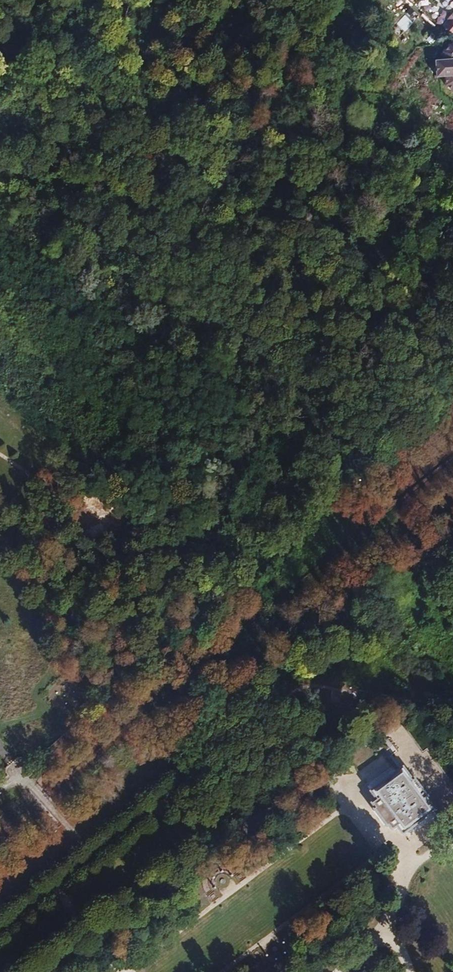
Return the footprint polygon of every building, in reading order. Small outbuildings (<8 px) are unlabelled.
[(449,13),(452,8),(452,0),(433,0),(449,13)] [(438,65),(439,81),(447,80),(448,90),(452,94),(452,49),(452,48),(446,56),(446,64),(438,65)] [(402,767),(370,792),(376,799),(371,803),(375,808),(373,809),(386,826),(387,825),(391,830),(396,826),(402,835),(434,810),(424,797),(426,796),(413,778),(411,780),(402,767)]
